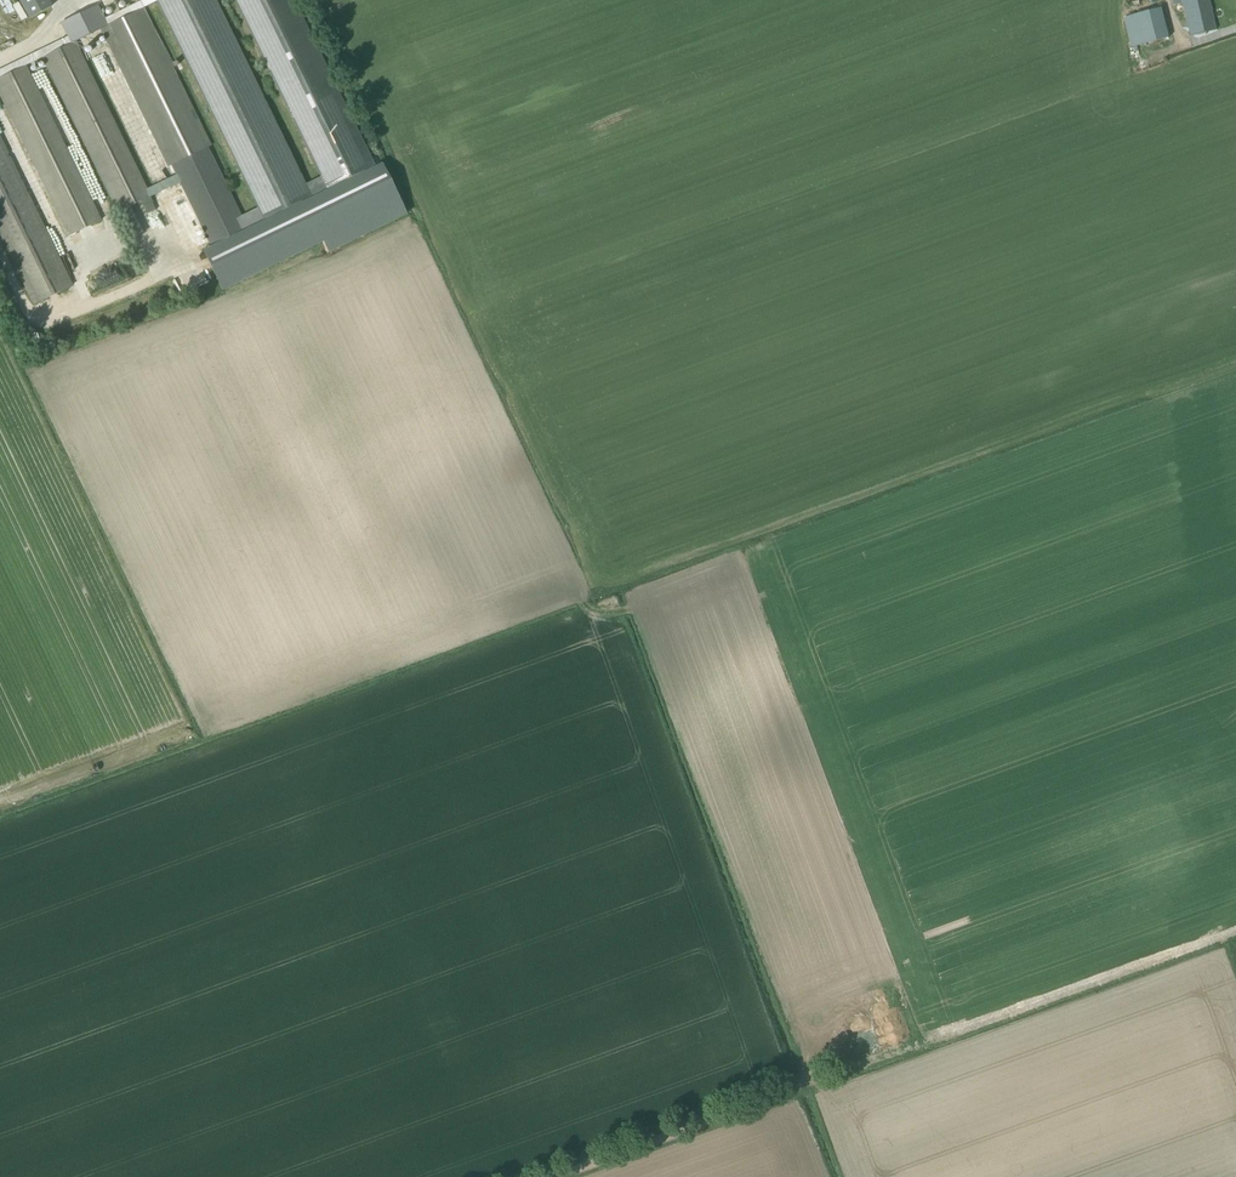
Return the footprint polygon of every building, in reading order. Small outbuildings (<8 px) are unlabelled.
[(146,20),(140,9),(158,1),(157,0),(142,0),(104,19),(97,5),(61,23),(68,37),(0,70),(0,94),(69,236),(101,220),(25,65),(43,57),(118,212),(150,196),(75,41),(71,43),(107,25),(104,27),(172,165),(211,245),(264,220),(259,208),(241,216),(208,148),(146,20)] [(30,20),(49,11),(45,0),(21,0),(30,20)] [(158,1),(259,208),(264,220),(311,197),(214,0),(157,0),(158,1)] [(326,189),(375,166),(295,0),(235,0),(326,189)] [(1210,0),(1173,0),(1174,5),(1183,3),(1190,36),(1217,30),(1210,0)] [(1161,6),(1123,17),(1132,47),(1170,37),(1161,6)] [(26,28),(22,18),(0,26),(0,39),(26,28)] [(36,304),(72,286),(0,138),(0,232),(36,304)] [(146,263),(153,260),(148,244),(141,247),(146,263)]
